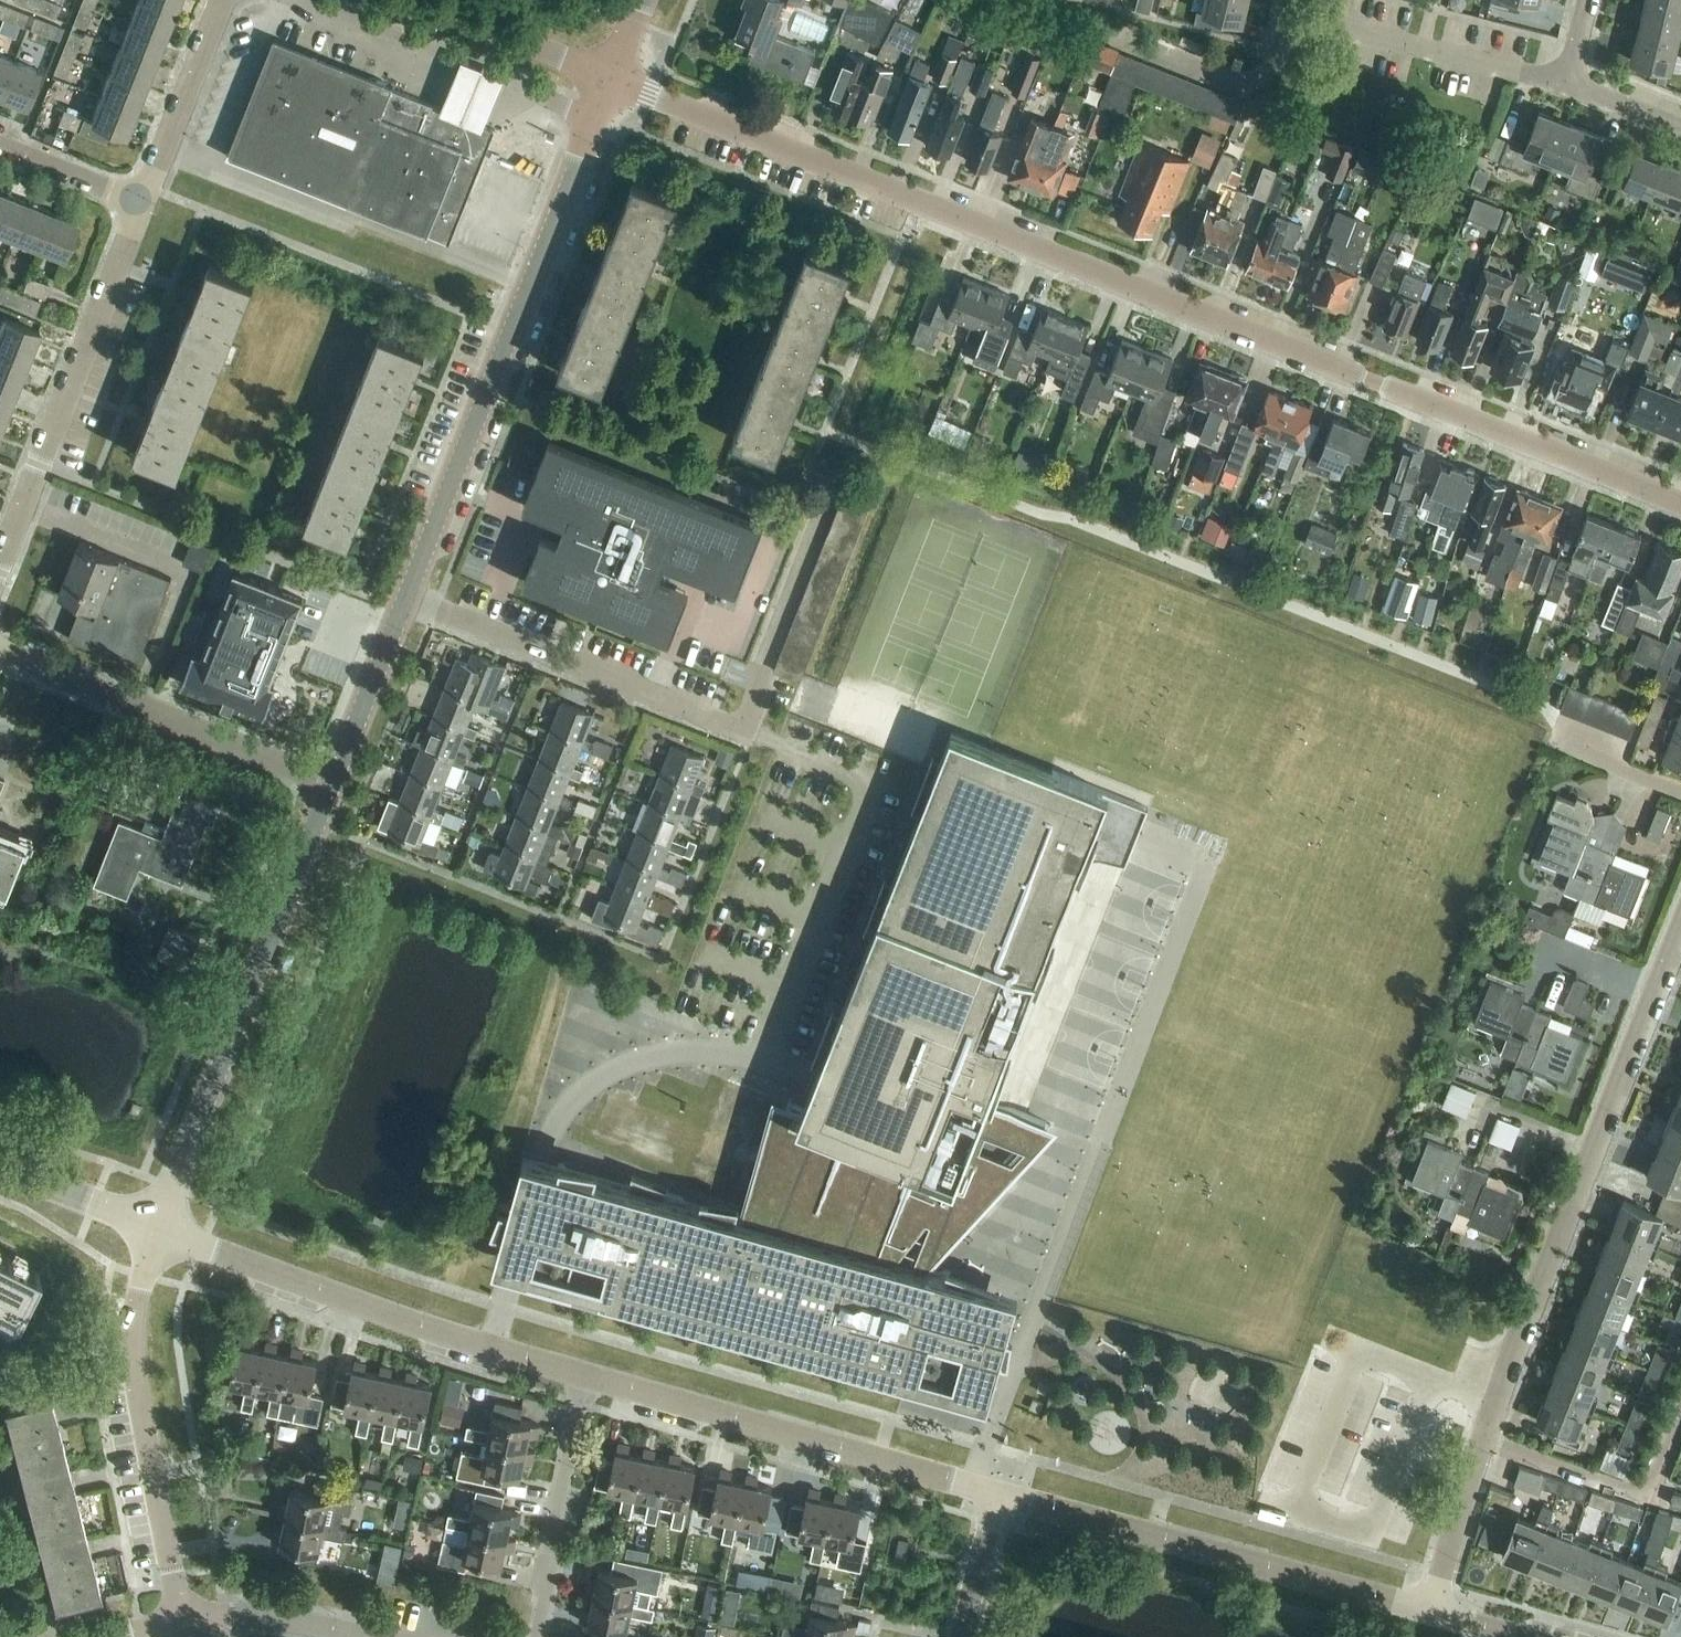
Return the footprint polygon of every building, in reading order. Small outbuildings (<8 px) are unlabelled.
[(35,10),(39,0),(15,0),(14,2),(35,10)] [(35,10),(55,18),(60,6),(46,0),(39,0),(35,10)] [(81,3),(94,8),(97,0),(83,0),(81,3)] [(130,22),(167,36),(172,21),(175,13),(176,13),(176,11),(148,0),(139,0),(130,22)] [(176,11),(181,0),(148,0),(176,11)] [(804,82),(816,52),(775,36),(783,16),(778,14),(783,0),(745,0),(745,2),(749,4),(735,40),(755,47),(749,61),(804,82)] [(878,44),(893,13),(866,0),(850,0),(840,25),(878,44)] [(1204,13),(1197,11),(1194,24),(1223,32),(1226,19),(1243,23),(1249,0),(1207,0),(1204,13)] [(1490,4),(1519,12),(1522,0),(1491,0),(1490,4)] [(1645,3),(1680,12),(1680,0),(1645,0),(1645,3)] [(94,8),(81,3),(73,24),(86,29),(94,8)] [(1638,31),(1680,42),(1680,30),(1680,24),(1680,12),(1645,3),(1638,31)] [(7,6),(3,19),(23,27),(28,14),(7,6)] [(827,38),(833,20),(802,9),(796,27),(827,38)] [(31,30),(52,38),(57,26),(36,18),(31,30)] [(886,41),(913,54),(923,33),(897,20),(886,41)] [(1027,38),(1032,25),(1018,20),(1014,33),(1027,38)] [(130,22),(121,46),(157,61),(163,46),(162,46),(165,38),(166,38),(167,36),(130,22)] [(1638,31),(1630,60),(1670,70),(1674,52),(1680,54),(1680,42),(1638,31)] [(70,32),(62,53),(74,58),(82,37),(70,32)] [(1080,61),(1111,74),(1120,52),(1089,40),(1080,61)] [(947,41),(933,78),(949,85),(962,46),(947,41)] [(229,151),(227,156),(449,244),(495,129),(486,126),(484,125),(443,109),(385,86),(386,83),(368,76),(367,79),(276,43),(233,153),(229,151)] [(121,46),(111,71),(147,85),(153,71),(152,70),(156,63),(157,61),(121,46)] [(832,108),(850,115),(862,82),(855,79),(863,58),(848,52),(830,99),(835,101),(832,108)] [(1120,52),(1111,74),(1123,78),(1131,57),(1120,52)] [(74,58),(62,53),(54,73),(66,78),(74,58)] [(1,98),(15,61),(0,56),(0,97),(1,98)] [(955,115),(975,62),(962,57),(951,85),(950,84),(927,146),(935,149),(937,153),(943,156),(947,154),(950,155),(964,119),(955,115)] [(1123,78),(1134,83),(1143,61),(1131,57),(1123,78)] [(460,65),(443,109),(484,125),(492,106),(501,82),(504,75),(463,59),(460,65)] [(916,59),(889,129),(898,133),(902,136),(906,136),(911,138),(931,88),(923,85),(930,64),(916,59)] [(15,61),(1,98),(16,104),(16,103),(26,107),(40,71),(15,61)] [(1134,83),(1136,84),(1146,88),(1154,66),(1143,61),(1134,83)] [(862,82),(850,115),(867,122),(870,115),(875,117),(893,70),(878,64),(870,85),(862,82)] [(970,88),(985,94),(994,69),(980,64),(970,88)] [(1010,94),(1024,99),(1036,70),(1021,64),(1010,94)] [(1146,88),(1157,92),(1166,70),(1154,66),(1146,88)] [(1157,92),(1168,96),(1177,75),(1166,70),(1157,92)] [(1669,71),(1660,70),(1658,82),(1666,84),(1669,71)] [(111,71),(101,96),(137,110),(143,95),(146,87),(147,85),(111,71)] [(1134,83),(1123,78),(1111,74),(1097,111),(1121,121),(1136,84),(1134,83)] [(1168,96),(1180,101),(1188,79),(1177,75),(1168,96)] [(1180,101),(1191,106),(1200,84),(1188,79),(1180,101)] [(1191,106),(1203,110),(1211,88),(1200,84),(1191,106)] [(1203,110),(1214,115),(1223,93),(1211,88),(1203,110)] [(986,168),(989,169),(1002,134),(994,131),(1007,96),(993,91),(966,160),(975,163),(977,166),(982,168),(986,168)] [(1214,115),(1225,119),(1234,97),(1223,93),(1214,115)] [(137,110),(101,96),(91,121),(64,110),(59,124),(105,142),(110,130),(121,134),(127,137),(133,120),(136,112),(137,112),(137,110)] [(1234,97),(1225,119),(1236,123),(1246,102),(1234,97)] [(1022,182),(1031,185),(1060,111),(1045,106),(1040,120),(1041,120),(1031,146),(1023,143),(1009,177),(1014,178),(1017,182),(1022,182)] [(1060,111),(1031,185),(1040,189),(1044,192),(1048,192),(1053,194),(1066,160),(1065,159),(1076,133),(1070,131),(1075,117),(1060,111)] [(1536,156),(1555,163),(1570,123),(1540,111),(1525,147),(1508,141),(1500,162),(1529,174),(1536,156)] [(1570,123),(1555,163),(1573,170),(1566,188),(1594,200),(1603,178),(1587,172),(1601,135),(1570,123)] [(1200,128),(1193,157),(1214,162),(1221,133),(1200,128)] [(1327,175),(1343,181),(1355,151),(1339,144),(1340,143),(1327,139),(1323,152),(1334,156),(1327,175)] [(1119,221),(1153,234),(1162,211),(1169,214),(1190,162),(1141,143),(1120,196),(1128,199),(1119,221)] [(1366,176),(1373,156),(1360,151),(1353,171),(1366,176)] [(1630,186),(1652,195),(1665,162),(1637,151),(1631,167),(1618,162),(1604,199),(1622,206),(1630,186)] [(1209,257),(1237,188),(1242,174),(1232,171),(1237,158),(1223,153),(1208,186),(1223,191),(1215,209),(1209,207),(1192,250),(1209,257)] [(1652,195),(1679,206),(1675,217),(1680,219),(1680,168),(1665,162),(1652,195)] [(1253,196),(1266,200),(1277,171),(1265,166),(1253,196)] [(1266,203),(1279,208),(1289,180),(1277,176),(1266,203)] [(559,370),(604,388),(680,197),(634,179),(559,370)] [(1358,186),(1354,213),(1364,214),(1368,188),(1358,186)] [(1237,188),(1209,257),(1227,264),(1244,221),(1238,218),(1248,192),(1237,188)] [(13,239),(28,202),(12,196),(12,197),(4,194),(4,193),(3,193),(0,200),(0,234),(13,239)] [(1497,225),(1505,205),(1475,193),(1467,213),(1497,225)] [(13,239),(38,249),(52,212),(37,206),(37,207),(29,203),(28,202),(13,239)] [(52,212),(38,249),(63,259),(75,229),(76,229),(78,223),(62,216),(61,216),(53,213),(54,213),(52,212)] [(1247,270),(1267,278),(1290,220),(1278,215),(1268,241),(1259,237),(1247,270)] [(1322,300),(1326,302),(1348,246),(1347,245),(1357,220),(1344,215),(1336,235),(1340,237),(1338,242),(1334,241),(1326,261),(1319,258),(1314,272),(1313,271),(1308,283),(1313,285),(1309,295),(1313,297),(1317,300),(1322,300)] [(1348,246),(1326,302),(1330,303),(1334,307),(1339,307),(1343,308),(1349,293),(1353,294),(1361,275),(1354,272),(1373,224),(1359,218),(1348,246)] [(1290,220),(1267,278),(1288,286),(1301,254),(1293,250),(1303,224),(1290,220)] [(1541,237),(1555,243),(1561,230),(1546,224),(1541,237)] [(1393,227),(1385,246),(1389,248),(1392,242),(1399,245),(1405,233),(1393,227)] [(732,438),(778,456),(853,265),(808,247),(732,438)] [(1370,281),(1383,286),(1397,254),(1384,248),(1370,281)] [(1609,255),(1603,271),(1645,288),(1651,272),(1609,255)] [(134,454),(180,472),(255,281),(210,263),(134,454)] [(1514,279),(1485,267),(1452,351),(1461,355),(1463,357),(1467,359),(1470,359),(1474,361),(1488,326),(1479,322),(1490,294),(1506,300),(1514,279)] [(1385,326),(1406,335),(1420,300),(1419,300),(1427,280),(1407,272),(1399,292),(1398,292),(1385,326)] [(1559,275),(1548,305),(1564,311),(1575,281),(1559,275)] [(23,291),(45,299),(50,285),(29,277),(23,291)] [(958,320),(971,325),(987,286),(964,277),(953,304),(940,299),(931,324),(921,319),(912,340),(929,347),(937,326),(952,333),(958,320)] [(1417,339),(1439,348),(1453,313),(1443,310),(1453,286),(1440,281),(1417,339)] [(1547,295),(1515,282),(1499,323),(1507,327),(1499,348),(1501,349),(1493,369),(1519,379),(1528,358),(1530,359),(1535,347),(1524,343),(1527,335),(1533,337),(1542,314),(1540,313),(1547,295)] [(15,306),(20,294),(0,286),(0,300),(15,306)] [(987,286),(971,325),(966,338),(984,345),(978,362),(995,369),(1014,321),(1001,316),(1010,295),(987,286)] [(20,294),(15,306),(36,314),(41,302),(20,294)] [(1037,351),(1051,357),(1066,317),(1044,308),(1033,336),(1020,331),(1004,372),(1017,377),(1023,361),(1032,364),(1037,351)] [(1644,314),(1629,352),(1647,359),(1655,338),(1667,343),(1673,325),(1644,314)] [(1066,317),(1051,357),(1046,370),(1068,379),(1062,395),(1075,400),(1091,359),(1078,354),(1089,326),(1066,317)] [(0,328),(0,347),(30,358),(36,342),(40,332),(4,318),(0,328)] [(1558,346),(1572,352),(1583,325),(1569,320),(1558,346)] [(305,522),(351,540),(426,349),(381,331),(305,522)] [(164,332),(159,344),(168,348),(173,336),(164,332)] [(1116,385),(1131,392),(1148,350),(1123,340),(1109,374),(1096,369),(1081,408),(1094,413),(1100,398),(1110,402),(1116,385)] [(1596,371),(1595,371),(1591,382),(1564,371),(1555,393),(1587,406),(1592,395),(1603,400),(1615,368),(1621,370),(1630,347),(1613,340),(1604,363),(1600,362),(1596,371)] [(20,383),(27,367),(26,367),(29,359),(30,359),(30,358),(0,347),(0,375),(20,383)] [(1148,350),(1131,392),(1147,398),(1142,410),(1148,412),(1142,427),(1159,434),(1173,400),(1159,394),(1173,360),(1148,350)] [(1187,429),(1200,434),(1224,372),(1217,370),(1218,367),(1206,363),(1205,365),(1202,364),(1189,398),(1198,401),(1187,429)] [(1657,424),(1680,363),(1676,374),(1668,371),(1666,376),(1646,368),(1628,413),(1657,424)] [(1657,424),(1680,434),(1680,397),(1678,396),(1680,388),(1680,363),(1657,424)] [(1224,372),(1200,434),(1212,439),(1223,412),(1232,415),(1246,381),(1243,380),(1244,378),(1232,373),(1231,375),(1224,372)] [(11,408),(17,392),(17,391),(20,383),(20,384),(20,383),(0,375),(0,404),(11,408)] [(1265,439),(1274,443),(1291,399),(1270,390),(1255,428),(1268,433),(1265,439)] [(1291,399),(1274,443),(1263,469),(1275,474),(1288,441),(1298,445),(1313,408),(1291,399)] [(1,432),(7,416),(10,408),(11,408),(0,404),(0,432),(1,432)] [(929,427),(964,443),(972,427),(937,411),(929,427)] [(1371,433),(1334,418),(1326,438),(1317,434),(1305,465),(1328,474),(1332,464),(1343,468),(1350,452),(1362,457),(1371,433)] [(1152,464),(1168,469),(1178,439),(1162,434),(1152,464)] [(534,558),(524,583),(594,610),(671,640),(689,592),(659,580),(665,563),(700,577),(737,591),(751,557),(764,523),(727,509),(694,496),(550,439),(539,468),(524,507),(565,523),(562,531),(559,541),(543,535),(534,558)] [(976,439),(972,450),(985,455),(989,444),(976,439)] [(1226,468),(1240,474),(1251,445),(1237,440),(1226,468)] [(1377,506),(1392,511),(1398,492),(1409,496),(1425,449),(1404,442),(1396,467),(1391,465),(1377,506)] [(1192,483),(1208,489),(1212,479),(1216,481),(1225,457),(1203,449),(1194,472),(1196,473),(1192,483)] [(1280,489),(1291,493),(1297,480),(1297,481),(1307,456),(1295,451),(1280,489)] [(1428,516),(1439,521),(1459,466),(1454,464),(1452,460),(1446,458),(1443,460),(1440,459),(1428,489),(1437,493),(1428,516)] [(1046,480),(1052,464),(1038,459),(1032,475),(1046,480)] [(1459,466),(1439,521),(1440,521),(1432,546),(1447,552),(1456,528),(1451,526),(1460,502),(1469,505),(1480,474),(1477,472),(1475,470),(1470,468),(1467,469),(1459,466)] [(1464,558),(1465,564),(1478,570),(1486,549),(1482,547),(1507,484),(1498,481),(1498,478),(1491,475),(1488,478),(1485,477),(1473,509),(1481,512),(1464,558)] [(848,484),(843,497),(869,507),(874,495),(848,484)] [(1493,580),(1504,585),(1539,498),(1531,494),(1527,491),(1522,491),(1518,489),(1505,523),(1515,527),(1493,580)] [(843,497),(838,509),(864,520),(869,507),(843,497)] [(1391,534),(1405,539),(1418,502),(1403,498),(1391,534)] [(1539,498),(1504,585),(1516,589),(1538,537),(1548,541),(1562,507),(1558,505),(1554,501),(1549,502),(1539,498)] [(838,509),(833,522),(859,532),(864,520),(838,509)] [(1599,551),(1610,523),(1588,514),(1576,543),(1578,544),(1570,565),(1559,560),(1546,597),(1559,602),(1570,569),(1588,576),(1594,561),(1597,551),(1599,551)] [(1210,517),(1201,537),(1224,546),(1232,527),(1210,517)] [(833,522),(828,534),(855,545),(859,532),(833,522)] [(1641,536),(1610,523),(1599,551),(1597,551),(1594,561),(1588,576),(1601,582),(1611,557),(1630,564),(1641,536)] [(1304,545),(1330,555),(1337,535),(1312,525),(1304,545)] [(828,534),(823,547),(850,557),(855,545),(828,534)] [(204,571),(214,546),(193,538),(183,563),(204,571)] [(68,638),(137,666),(166,592),(172,578),(79,542),(78,545),(60,590),(59,593),(78,601),(82,603),(80,610),(78,613),(68,638)] [(1616,629),(1628,633),(1639,607),(1664,618),(1674,593),(1668,590),(1680,558),(1680,552),(1664,545),(1648,583),(1637,578),(1627,602),(1616,629)] [(823,547),(818,559),(845,569),(850,557),(823,547)] [(1533,587),(1546,591),(1558,559),(1545,555),(1533,587)] [(818,559),(814,571),(840,582),(845,569),(818,559)] [(271,564),(260,560),(256,570),(268,574),(271,564)] [(814,571),(809,584),(835,594),(840,582),(814,571)] [(303,602),(235,575),(203,657),(195,654),(182,684),(261,718),(266,705),(262,703),(303,602)] [(1397,576),(1385,609),(1406,617),(1417,583),(1397,576)] [(1363,599),(1368,584),(1354,580),(1349,594),(1363,599)] [(1618,583),(1604,619),(1617,624),(1632,589),(1618,583)] [(809,584),(804,596),(830,606),(835,594),(809,584)] [(1421,594),(1415,618),(1431,622),(1437,598),(1421,594)] [(804,596),(799,608),(825,619),(830,606),(804,596)] [(80,610),(82,603),(78,601),(76,608),(74,612),(78,613),(80,610)] [(799,608),(794,621),(820,631),(825,619),(799,608)] [(204,617),(194,613),(185,634),(195,638),(204,617)] [(794,621),(789,633),(815,643),(820,631),(794,621)] [(789,633),(784,645),(811,656),(815,643),(789,633)] [(1633,658),(1658,668),(1667,645),(1643,635),(1633,658)] [(1662,662),(1673,667),(1680,647),(1680,641),(1672,637),(1662,662)] [(784,645),(779,658),(806,668),(811,656),(784,645)] [(456,660),(444,689),(472,699),(470,703),(475,706),(488,711),(492,700),(506,667),(473,654),(468,665),(456,660)] [(806,668),(779,658),(774,671),(801,681),(806,668)] [(1673,667),(1662,662),(1652,687),(1663,691),(1669,677),(1680,681),(1680,670),(1673,667)] [(1560,711),(1573,716),(1583,691),(1570,686),(1560,711)] [(444,689),(433,717),(460,728),(459,732),(464,734),(475,739),(479,729),(468,725),(475,706),(470,703),(472,699),(444,689)] [(1573,716),(1584,721),(1594,696),(1583,691),(1573,716)] [(1657,694),(1647,719),(1658,723),(1668,698),(1657,694)] [(492,700),(488,711),(507,719),(515,700),(502,695),(499,703),(492,700)] [(1584,721),(1595,725),(1605,700),(1594,696),(1584,721)] [(1595,725),(1606,730),(1616,705),(1605,700),(1595,725)] [(562,702),(550,731),(578,741),(576,745),(581,748),(592,752),(593,750),(608,756),(613,745),(597,739),(596,743),(585,738),(594,714),(562,702)] [(1606,730),(1617,734),(1627,709),(1616,705),(1606,730)] [(1627,709),(1617,734),(1630,739),(1640,714),(1627,709)] [(1668,727),(1680,732),(1680,717),(1680,719),(1672,716),(1668,727)] [(413,742),(422,745),(449,756),(448,760),(453,763),(464,767),(467,757),(456,753),(464,734),(459,732),(460,728),(433,717),(428,731),(419,728),(413,742)] [(1658,723),(1647,719),(1637,744),(1648,748),(1658,723)] [(1668,727),(1664,738),(1671,741),(1665,758),(1680,764),(1680,732),(1668,727)] [(495,1261),(516,1266),(530,1270),(547,1275),(565,1280),(608,1292),(671,1309),(707,1319),(742,1329),(777,1339),(813,1349),(884,1369),(910,1376),(922,1379),(955,1388),(972,1393),(989,1398),(992,1386),(993,1384),(1002,1351),(1009,1327),(1019,1291),(1000,1286),(975,1279),(951,1273),(916,1263),(918,1257),(937,1210),(959,1221),(1048,1123),(988,1099),(991,1091),(1037,974),(1040,967),(1081,866),(1083,861),(1126,866),(1131,852),(1135,844),(1149,809),(1052,770),(952,731),(815,1080),(803,1108),(790,1103),(769,1155),(763,1170),(745,1215),(737,1213),(702,1204),(668,1194),(646,1188),(619,1180),(597,1174),(595,1174),(561,1164),(546,1160),(524,1154),(514,1190),(510,1203),(505,1224),(495,1261)] [(550,731),(539,759),(566,770),(565,774),(570,776),(581,780),(585,771),(574,767),(581,748),(576,745),(578,741),(550,731)] [(422,745),(411,774),(438,784),(436,788),(441,791),(452,795),(456,786),(445,781),(453,763),(448,760),(449,756),(422,745)] [(672,745),(660,774),(688,785),(686,789),(691,791),(702,796),(705,786),(695,782),(704,758),(672,745)] [(729,766),(735,753),(722,748),(717,761),(729,766)] [(539,759),(528,787),(555,798),(554,802),(559,805),(569,809),(573,799),(562,795),(570,776),(565,774),(566,770),(539,759)] [(479,787),(484,774),(469,769),(464,781),(479,787)] [(94,884),(128,897),(139,871),(149,875),(151,871),(183,884),(208,821),(214,823),(227,790),(188,774),(166,830),(146,822),(143,829),(120,820),(94,884)] [(411,774),(400,802),(427,812),(425,817),(430,819),(441,824),(441,823),(445,814),(434,810),(441,791),(436,788),(438,784),(411,774)] [(660,774),(649,802),(676,813),(675,817),(680,820),(691,824),(694,814),(684,810),(691,791),(686,789),(688,785),(660,774)] [(528,787),(517,816),(544,826),(542,831),(558,837),(571,842),(576,830),(563,825),(562,828),(551,823),(559,805),(554,802),(555,798),(528,787)] [(1564,891),(1581,897),(1604,838),(1590,832),(1592,825),(1593,823),(1593,822),(1594,819),(1594,817),(1594,815),(1594,814),(1593,812),(1592,809),(1591,807),(1590,805),(1589,804),(1586,801),(1584,799),(1582,798),(1580,797),(1578,796),(1575,802),(1557,795),(1548,817),(1555,820),(1539,860),(1543,862),(1542,863),(1556,869),(1557,867),(1571,873),(1564,891)] [(390,798),(378,827),(388,831),(415,841),(412,847),(436,856),(439,847),(440,845),(423,838),(430,819),(425,817),(427,812),(400,802),(390,798)] [(579,800),(575,810),(593,817),(597,806),(579,800)] [(649,802),(638,831),(665,842),(664,845),(669,848),(692,857),(698,843),(689,839),(687,845),(672,839),(680,820),(675,817),(676,813),(649,802)] [(1647,836),(1660,841),(1671,811),(1658,806),(1647,836)] [(1604,838),(1581,897),(1575,913),(1600,923),(1607,906),(1612,908),(1611,910),(1625,915),(1626,914),(1630,915),(1646,874),(1613,861),(1626,827),(1612,821),(1616,810),(1615,809),(1604,838)] [(445,814),(441,823),(459,830),(464,817),(446,810),(445,814)] [(544,826),(517,816),(506,844),(533,855),(531,859),(547,866),(558,837),(542,831),(544,826)] [(638,831),(627,859),(654,870),(652,874),(657,876),(682,886),(687,873),(672,867),(671,871),(661,867),(669,848),(664,845),(665,842),(638,831)] [(4,888),(22,841),(0,832),(0,887),(4,888)] [(581,855),(584,848),(572,843),(569,850),(581,855)] [(533,855),(506,844),(501,855),(494,853),(491,855),(486,867),(487,869),(495,872),(494,873),(521,883),(519,887),(536,894),(540,884),(529,880),(532,872),(536,874),(535,877),(548,883),(554,868),(547,866),(531,859),(533,855)] [(593,846),(588,859),(596,862),(599,856),(602,849),(593,846)] [(439,847),(436,856),(447,860),(451,851),(439,847)] [(627,859),(616,888),(643,898),(641,902),(646,905),(657,909),(661,899),(650,895),(657,876),(652,874),(654,870),(627,859)] [(1111,1109),(1182,878),(1154,870),(1150,882),(1140,879),(1131,907),(1106,899),(1059,1051),(1073,1056),(1068,1073),(1096,1082),(1090,1102),(1111,1109)] [(565,876),(556,872),(552,882),(562,886),(565,876)] [(616,888),(615,888),(610,902),(600,898),(592,919),(614,928),(617,921),(630,927),(627,933),(658,945),(664,930),(650,924),(649,928),(639,924),(646,905),(641,902),(643,898),(616,888)] [(1569,928),(1574,914),(1565,910),(1563,910),(1561,909),(1559,910),(1558,910),(1556,911),(1554,912),(1553,913),(1552,915),(1530,906),(1525,920),(1547,929),(1565,937),(1569,928)] [(159,959),(190,971),(203,939),(172,926),(159,959)] [(1595,1004),(1584,999),(1590,984),(1575,979),(1564,1007),(1590,1018),(1595,1004)] [(1503,1053),(1517,1058),(1537,1009),(1522,1003),(1525,995),(1491,982),(1475,1023),(1479,1024),(1478,1026),(1492,1031),(1493,1030),(1509,1036),(1503,1053)] [(1537,1009),(1517,1058),(1548,1071),(1547,1072),(1561,1078),(1562,1076),(1566,1078),(1582,1037),(1549,1023),(1552,1015),(1537,1009)] [(1512,1062),(1504,1088),(1521,1093),(1529,1067),(1512,1062)] [(1443,1107),(1467,1116),(1477,1093),(1453,1083),(1443,1107)] [(607,1094),(593,1135),(672,1161),(686,1121),(607,1094)] [(1669,1122),(1680,1126),(1680,1095),(1669,1122)] [(1490,1141),(1511,1149),(1520,1127),(1499,1118),(1490,1141)] [(1658,1149),(1680,1158),(1680,1126),(1669,1122),(1658,1149)] [(1455,1193),(1463,1196),(1474,1167),(1460,1162),(1463,1153),(1428,1140),(1412,1181),(1416,1183),(1416,1184),(1430,1190),(1430,1188),(1447,1195),(1449,1188),(1456,1190),(1455,1193)] [(1658,1149),(1648,1177),(1668,1185),(1663,1197),(1680,1204),(1680,1158),(1658,1149)] [(1474,1167),(1463,1196),(1470,1199),(1471,1196),(1478,1199),(1469,1222),(1486,1229),(1485,1230),(1499,1236),(1500,1234),(1504,1236),(1520,1195),(1486,1182),(1490,1173),(1474,1167)] [(1613,1229),(1658,1247),(1663,1236),(1655,1233),(1661,1218),(1680,1226),(1680,1210),(1661,1202),(1656,1214),(1624,1201),(1613,1229)] [(1613,1229),(1602,1256),(1640,1271),(1646,1255),(1654,1259),(1658,1247),(1613,1229)] [(12,1261),(0,1255),(0,1284),(12,1261)] [(1602,1256),(1591,1283),(1637,1302),(1641,1291),(1633,1288),(1640,1271),(1602,1256)] [(0,1284),(0,1310),(17,1319),(39,1275),(12,1261),(0,1284)] [(1591,1283),(1580,1311),(1618,1326),(1624,1310),(1632,1313),(1637,1302),(1591,1283)] [(1580,1311),(1570,1338),(1615,1356),(1620,1345),(1612,1342),(1618,1326),(1580,1311)] [(1676,1317),(1666,1342),(1678,1347),(1680,1338),(1680,1319),(1676,1317)] [(253,1412),(258,1390),(257,1390),(266,1351),(265,1351),(251,1348),(252,1342),(246,1340),(247,1338),(241,1337),(239,1345),(230,1384),(246,1387),(242,1409),(253,1412)] [(1570,1338),(1559,1365),(1597,1380),(1603,1364),(1611,1367),(1615,1356),(1570,1338)] [(279,1417),(284,1395),(283,1395),(291,1356),(277,1353),(278,1347),(272,1346),(273,1344),(267,1343),(265,1351),(266,1351),(257,1390),(258,1390),(272,1393),(268,1415),(279,1417)] [(1660,1345),(1650,1370),(1661,1374),(1671,1349),(1660,1345)] [(283,1395),(284,1395),(298,1398),(294,1420),(319,1426),(324,1398),(311,1396),(318,1362),(302,1359),(304,1353),(298,1351),(299,1349),(293,1348),(291,1356),(283,1395)] [(367,1436),(372,1414),(380,1375),(365,1372),(366,1366),(361,1365),(361,1362),(355,1361),(354,1369),(353,1369),(351,1381),(338,1378),(332,1405),(361,1412),(356,1434),(367,1436)] [(1559,1365),(1548,1392),(1594,1410),(1598,1399),(1590,1396),(1597,1380),(1559,1365)] [(393,1441),(398,1420),(398,1419),(406,1380),(405,1380),(391,1377),(392,1371),(387,1370),(387,1368),(381,1367),(380,1375),(372,1414),(387,1417),(382,1439),(393,1441)] [(1661,1374),(1650,1370),(1640,1394),(1651,1399),(1661,1374)] [(398,1419),(398,1420),(413,1423),(408,1445),(419,1447),(424,1425),(425,1425),(433,1386),(417,1383),(418,1377),(413,1376),(413,1373),(407,1372),(405,1380),(406,1380),(398,1419)] [(3,1402),(20,1468),(67,1456),(50,1390),(3,1402)] [(1594,1410),(1548,1392),(1537,1420),(1558,1428),(1553,1440),(1580,1451),(1586,1438),(1575,1434),(1581,1419),(1589,1422),(1594,1410)] [(1638,1399),(1628,1424),(1639,1429),(1649,1404),(1638,1399)] [(466,1438),(488,1442),(527,1450),(530,1436),(536,1437),(537,1431),(539,1432),(540,1426),(532,1424),(532,1423),(521,1421),(523,1408),(496,1402),(490,1431),(468,1426),(466,1438)] [(441,1423),(461,1427),(465,1408),(445,1404),(441,1423)] [(240,1419),(237,1431),(247,1433),(250,1421),(240,1419)] [(1639,1429),(1628,1424),(1618,1449),(1629,1453),(1639,1429)] [(488,1442),(485,1457),(463,1452),(457,1477),(485,1483),(487,1470),(521,1477),(524,1461),(530,1463),(531,1457),(534,1458),(535,1452),(527,1450),(488,1442)] [(631,1518),(636,1496),(635,1496),(643,1457),(629,1454),(630,1448),(624,1447),(625,1444),(619,1443),(617,1451),(616,1451),(614,1463),(601,1460),(595,1487),(624,1494),(620,1516),(631,1518)] [(657,1523),(662,1501),(661,1501),(669,1462),(655,1459),(656,1453),(650,1452),(651,1450),(645,1449),(643,1457),(635,1496),(636,1496),(650,1499),(646,1521),(657,1523)] [(259,1450),(257,1460),(269,1463),(271,1453),(259,1450)] [(661,1501),(662,1501),(676,1505),(672,1527),(683,1529),(687,1507),(688,1507),(696,1468),(680,1465),(682,1459),(676,1458),(677,1455),(671,1454),(669,1462),(661,1501)] [(20,1468),(37,1535),(84,1523),(67,1456),(20,1468)] [(409,1471),(421,1473),(424,1459),(412,1457),(409,1471)] [(1521,1467),(1515,1485),(1540,1493),(1542,1487),(1559,1493),(1563,1481),(1521,1467)] [(734,1544),(738,1522),(746,1483),(731,1480),(733,1474),(727,1473),(727,1471),(722,1469),(720,1478),(719,1477),(717,1489),(704,1486),(698,1514),(727,1520),(722,1542),(734,1544)] [(738,1522),(753,1525),(748,1547),(773,1553),(779,1525),(766,1523),(773,1489),(757,1485),(758,1480),(753,1478),(753,1476),(748,1475),(746,1483),(738,1522)] [(1563,1481),(1559,1493),(1584,1502),(1588,1490),(1563,1481)] [(278,1516),(286,1518),(325,1526),(325,1525),(328,1511),(350,1515),(355,1491),(328,1485),(325,1498),(292,1491),(288,1507),(282,1505),(281,1511),(279,1510),(278,1516)] [(822,1563),(827,1541),(826,1541),(834,1502),(820,1499),(821,1493),(815,1492),(816,1489),(810,1488),(808,1496),(805,1508),(792,1505),(786,1532),(815,1539),(811,1561),(822,1563)] [(447,1526),(469,1531),(508,1539),(508,1538),(511,1524),(517,1525),(518,1520),(521,1520),(522,1514),(514,1513),(514,1512),(502,1509),(505,1496),(478,1491),(471,1520),(449,1515),(447,1526)] [(1589,1503),(1614,1512),(1618,1500),(1593,1491),(1589,1503)] [(1674,1493),(1671,1505),(1680,1507),(1680,1495),(1674,1493)] [(826,1541),(827,1541),(841,1544),(837,1566),(862,1571),(867,1544),(854,1541),(861,1507),(846,1504),(847,1498),(841,1497),(842,1495),(836,1494),(834,1502),(826,1541)] [(1618,1500),(1614,1512),(1640,1520),(1643,1508),(1618,1500)] [(1518,1519),(1503,1557),(1531,1568),(1554,1510),(1543,1505),(1538,1518),(1535,1526),(1518,1519)] [(1612,1600),(1639,1611),(1657,1565),(1670,1527),(1671,1527),(1674,1515),(1658,1511),(1651,1535),(1645,1550),(1650,1551),(1643,1568),(1627,1562),(1612,1600)] [(1671,1527),(1680,1530),(1680,1517),(1674,1515),(1671,1527)] [(286,1518),(283,1533),(277,1531),(276,1537),(274,1536),(272,1542),(281,1544),(280,1545),(292,1547),(289,1560),(317,1566),(323,1537),(345,1541),(347,1530),(325,1525),(325,1526),(286,1518)] [(1531,1568),(1558,1579),(1573,1541),(1557,1534),(1560,1527),(1549,1522),(1531,1568)] [(84,1523),(37,1535),(54,1601),(101,1589),(84,1523)] [(1507,1533),(1486,1525),(1479,1543),(1500,1551),(1507,1533)] [(347,1530),(345,1541),(353,1543),(356,1532),(347,1530)] [(469,1531),(466,1546),(444,1541),(439,1566),(468,1572),(471,1559),(502,1566),(506,1550),(512,1551),(513,1546),(515,1546),(516,1540),(508,1538),(508,1539),(469,1531)] [(895,1561),(904,1563),(909,1541),(900,1539),(895,1561)] [(1558,1579),(1585,1589),(1603,1543),(1592,1539),(1589,1547),(1573,1541),(1558,1579)] [(383,1556),(400,1560),(403,1547),(386,1543),(383,1556)] [(1585,1589),(1612,1600),(1627,1562),(1611,1556),(1614,1548),(1603,1543),(1585,1589)] [(406,1545),(404,1555),(413,1558),(415,1547),(406,1545)] [(634,1549),(632,1559),(647,1562),(649,1552),(634,1549)] [(586,1595),(594,1597),(633,1605),(636,1590),(658,1595),(664,1570),(636,1564),(634,1577),(600,1570),(597,1586),(591,1584),(590,1590),(587,1589),(586,1595)] [(798,1593),(802,1579),(740,1565),(736,1579),(798,1593)] [(1639,1611),(1667,1622),(1680,1586),(1680,1583),(1666,1577),(1669,1569),(1657,1565),(1639,1611)] [(594,1597),(591,1612),(585,1610),(584,1616),(582,1616),(580,1621),(589,1623),(589,1624),(600,1626),(598,1636),(626,1636),(631,1616),(653,1621),(655,1609),(633,1605),(594,1597)] [(846,1635),(852,1636),(853,1630),(856,1631),(857,1625),(849,1623),(837,1620),(840,1607),(813,1601),(806,1630),(785,1626),(782,1636),(846,1636),(846,1635)] [(724,1613),(722,1623),(735,1625),(737,1616),(724,1613)] [(717,1628),(698,1624),(696,1636),(701,1636),(715,1636),(717,1628)]
